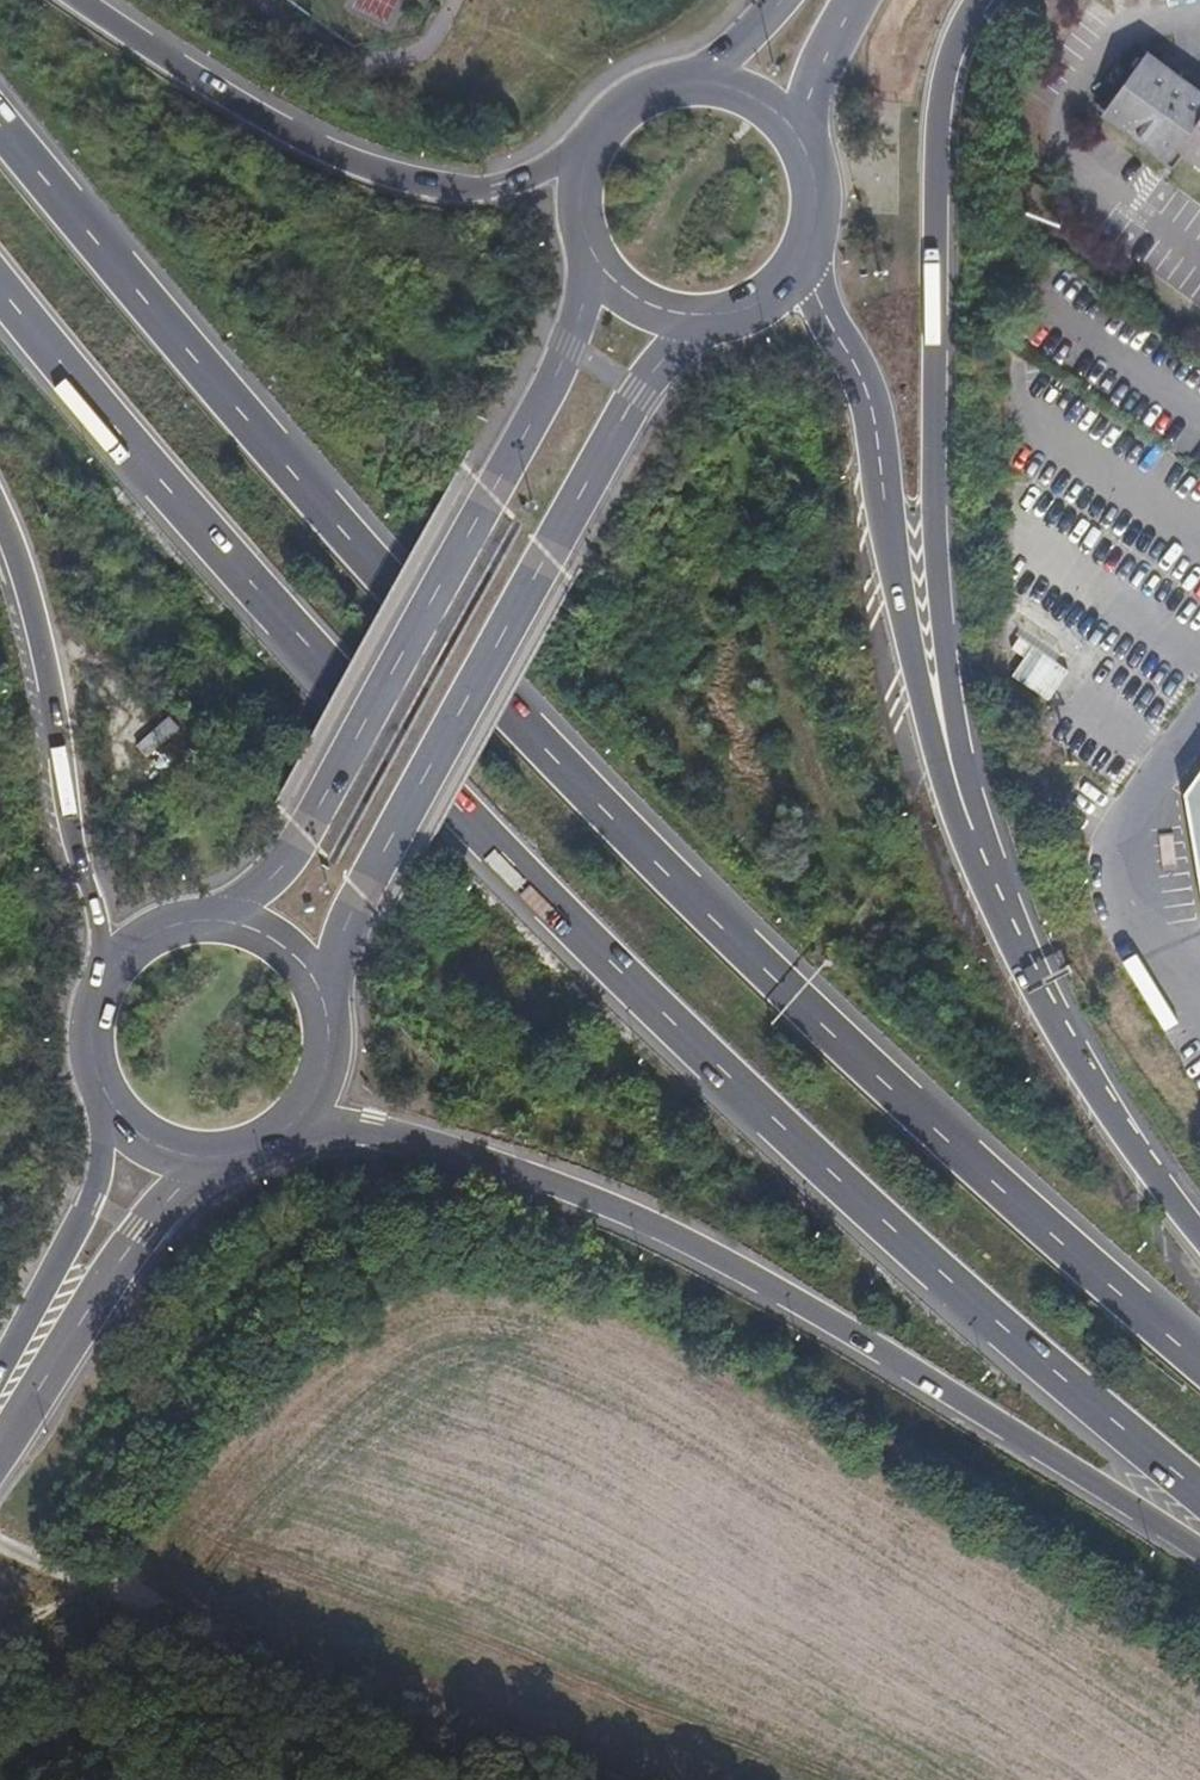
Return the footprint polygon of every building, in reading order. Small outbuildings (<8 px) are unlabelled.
[(1199,95),(1199,86),(1152,51),(1148,57),(1153,60),(1199,95)] [(1110,109),(1115,112),(1153,60),(1148,57),(1110,109)] [(1190,148),(1199,135),(1199,95),(1153,60),(1115,112),(1181,162),(1186,153),(1190,148)] [(1182,171),(1186,166),(1181,162),(1115,112),(1110,109),(1105,115),(1182,171)] [(1196,152),(1199,147),(1199,135),(1190,148),(1196,152)] [(1196,152),(1190,148),(1186,153),(1192,157),(1199,163),(1199,155),(1196,152)] [(1186,166),(1192,157),(1186,153),(1181,162),(1186,166)] [(1186,796),(1199,880),(1199,776),(1186,796)]
